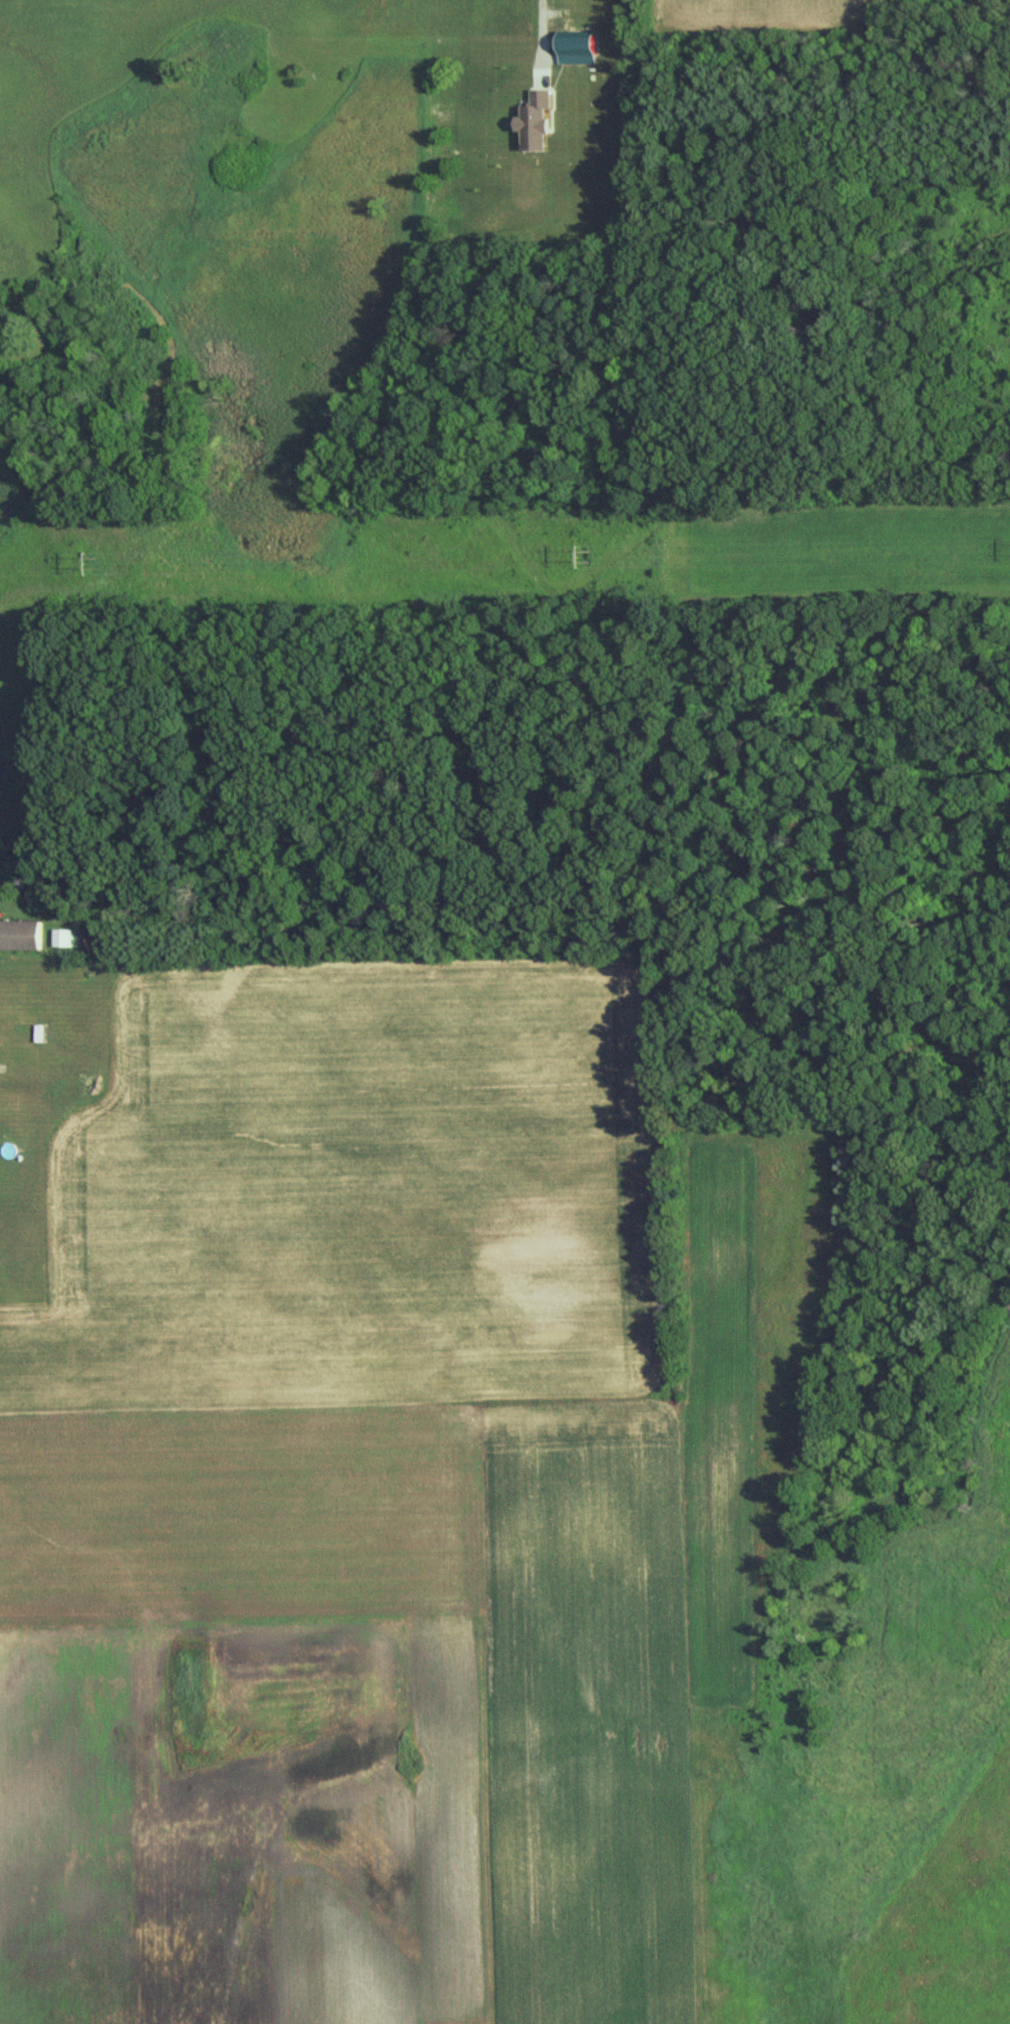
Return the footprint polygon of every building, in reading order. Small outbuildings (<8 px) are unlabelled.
[(566,61),(602,62),(602,34),(567,34),(566,61)] [(550,148),(550,131),(553,131),(553,107),(556,107),(556,88),(537,88),(537,104),(527,104),(527,115),(523,115),(523,129),(526,129),(527,148),(550,148)] [(4,918),(3,947),(47,948),(48,919),(4,918)] [(77,927),(58,927),(58,945),(77,945),(77,927)]
